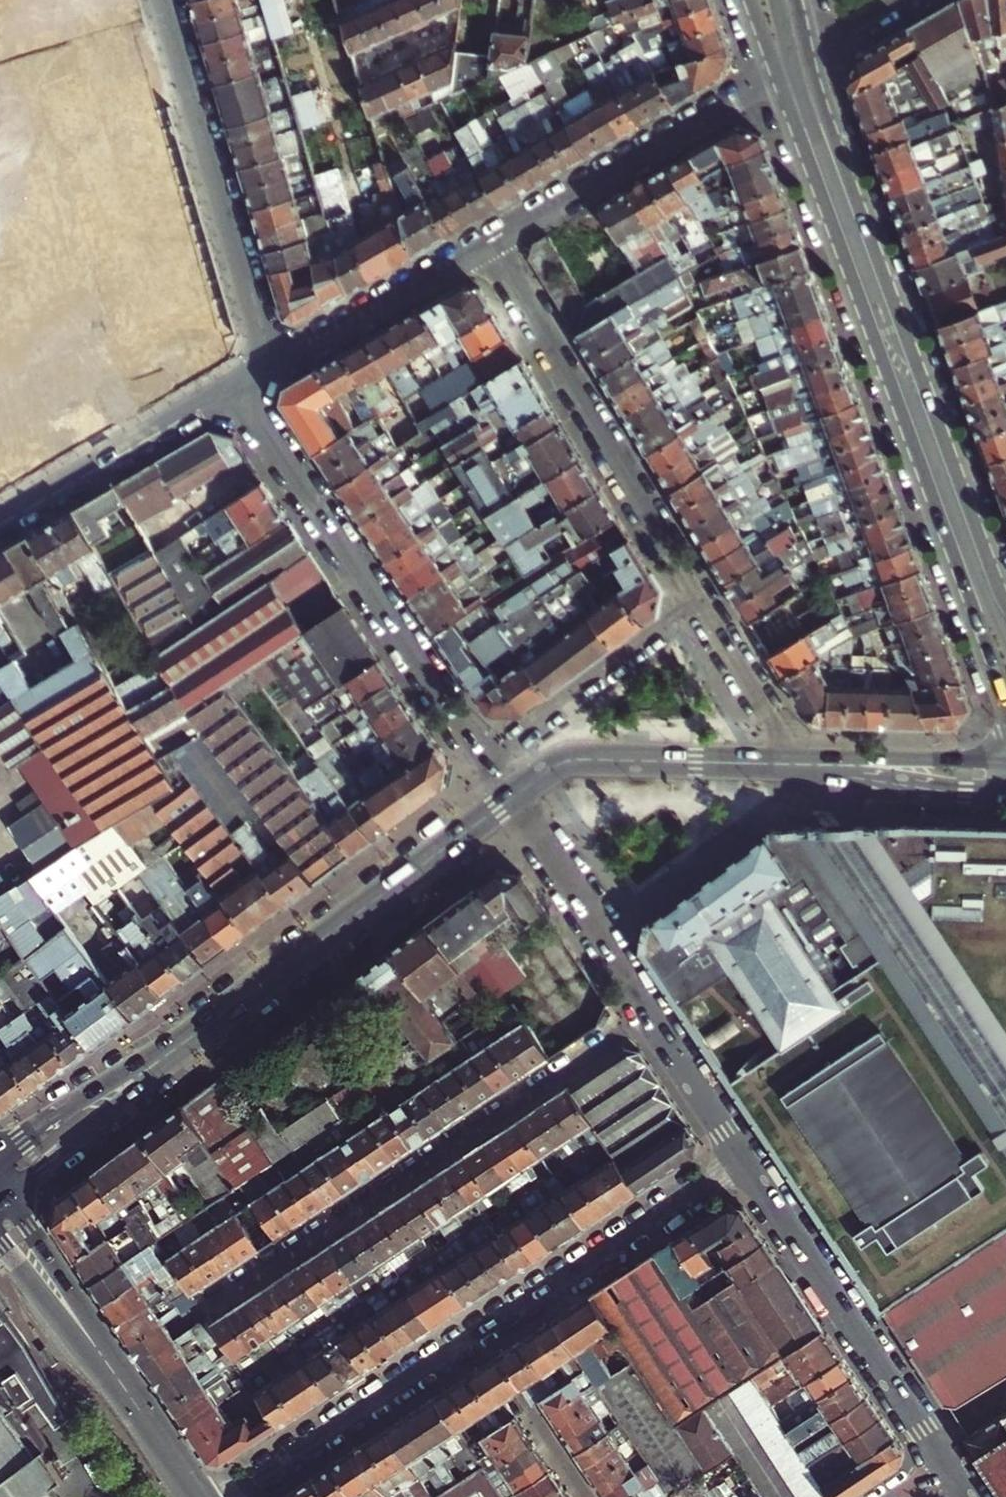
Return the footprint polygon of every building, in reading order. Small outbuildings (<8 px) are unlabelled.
[(265,0),(241,0),(240,1),(240,0),(195,0),(192,1),(198,20),(265,0)] [(266,3),(265,0),(198,20),(204,42),(248,29),(246,21),(269,14),(266,3)] [(266,3),(269,14),(272,23),(274,32),(276,36),(296,30),(287,0),(278,0),(266,3)] [(339,0),(337,0),(319,5),(326,29),(346,24),(344,18),(341,5),(339,0)] [(358,0),(355,0),(341,5),(344,18),(361,11),(358,0)] [(380,4),(390,38),(411,29),(414,28),(406,0),(391,0),(380,4)] [(414,28),(430,21),(428,0),(406,0),(414,28)] [(430,21),(447,14),(446,0),(428,0),(430,21)] [(447,14),(462,8),(463,0),(446,0),(447,14)] [(462,8),(460,25),(458,42),(455,63),(455,64),(479,67),(487,0),(463,0),(462,8)] [(615,10),(606,13),(610,24),(625,18),(622,12),(655,0),(611,0),(615,10)] [(714,3),(713,0),(655,0),(622,12),(625,18),(633,33),(644,29),(640,19),(661,12),(664,21),(714,3)] [(985,65),(961,0),(957,0),(945,7),(974,69),(985,65)] [(985,65),(995,61),(1003,61),(996,7),(996,0),(961,0),(985,65)] [(996,7),(1003,61),(1005,60),(1005,0),(996,0),(996,7)] [(672,42),(721,24),(714,3),(664,21),(644,29),(633,33),(640,44),(669,34),(672,42)] [(380,4),(361,11),(371,46),(390,38),(380,4)] [(974,69),(945,7),(911,27),(926,52),(932,62),(936,60),(948,78),(956,75),(955,70),(959,69),(961,73),(974,69)] [(344,18),(346,24),(353,47),(355,53),(371,46),(361,11),(344,18)] [(644,29),(664,21),(661,12),(640,19),(644,29)] [(272,23),(269,14),(246,21),(248,29),(272,23)] [(526,62),(532,18),(526,17),(524,33),(497,30),(491,79),(494,77),(526,62)] [(274,32),(272,23),(248,29),(251,38),(274,32)] [(353,47),(346,24),(326,29),(333,53),(353,47)] [(680,64),(729,45),(721,24),(672,42),(651,50),(656,63),(664,60),(677,55),(680,64)] [(857,93),(888,75),(912,61),(926,52),(911,27),(860,56),(852,81),(857,93)] [(210,63),(278,43),(276,36),(274,32),(251,38),(248,29),(204,42),(210,63)] [(304,60),(296,30),(276,36),(278,43),(281,55),(284,64),(284,66),(304,60)] [(594,46),(587,35),(569,43),(582,65),(588,62),(590,61),(584,51),(594,46)] [(621,51),(612,36),(605,40),(614,55),(621,51)] [(455,63),(458,42),(443,49),(448,66),(455,63)] [(217,84),(261,71),(259,62),(281,55),(278,43),(210,63),(217,84)] [(569,43),(551,51),(605,145),(622,136),(582,65),(569,43)] [(633,52),(624,57),(657,116),(675,105),(657,73),(645,53),(640,44),(631,49),(633,52)] [(732,54),(729,45),(680,64),(684,74),(669,80),(664,70),(657,73),(675,105),(724,77),(732,54)] [(339,76),(360,70),(359,68),(355,53),(353,47),(333,53),(339,76)] [(448,66),(443,49),(423,58),(433,93),(453,83),(455,64),(455,63),(448,66)] [(605,145),(551,51),(533,59),(546,82),(552,93),(561,108),(588,155),(605,145)] [(605,65),(607,69),(640,126),(657,116),(624,57),(621,51),(614,55),(613,56),(615,59),(605,65)] [(926,52),(912,61),(924,87),(897,97),(888,75),(857,93),(870,130),(921,111),(954,100),(932,62),(926,52)] [(677,55),(664,60),(667,69),(680,64),(677,55)] [(433,93),(423,58),(403,67),(413,102),(416,113),(428,107),(425,96),(433,93)] [(514,99),(530,91),(537,87),(546,82),(533,59),(526,62),(494,77),(508,102),(514,99)] [(313,90),(304,60),(284,66),(287,74),(290,86),(293,96),(313,90)] [(924,87),(912,61),(888,75),(897,97),(924,87)] [(588,62),(582,65),(622,136),(640,126),(607,69),(602,72),(606,79),(599,83),(596,79),(598,78),(588,62)] [(985,65),(974,69),(961,73),(967,90),(992,81),(985,65)] [(278,77),(275,67),(261,71),(263,81),(278,77)] [(413,102),(403,67),(383,76),(393,111),(396,122),(404,118),(408,116),(405,105),(413,102)] [(364,84),(360,70),(339,76),(349,109),(369,103),(364,84)] [(263,81),(261,71),(217,84),(223,106),(290,86),(287,74),(278,77),(263,81)] [(393,111),(383,76),(364,84),(369,103),(377,130),(386,126),(387,126),(384,115),(393,111)] [(994,87),(992,81),(967,90),(976,114),(1001,105),(994,87)] [(451,97),(453,83),(433,93),(436,104),(442,101),(451,97)] [(994,87),(1001,105),(1005,103),(1005,83),(994,87)] [(229,126),(273,113),(270,104),(293,97),(293,96),(290,86),(223,106),(229,126)] [(541,96),(537,87),(530,91),(535,99),(541,96)] [(322,122),(313,90),(293,96),(293,97),(296,106),(299,118),(302,128),(322,122)] [(555,111),(547,96),(545,93),(541,96),(535,99),(537,103),(571,165),(588,155),(561,108),(555,111)] [(561,108),(552,93),(547,96),(555,111),(561,108)] [(508,102),(497,108),(513,135),(540,183),(557,173),(518,106),(514,99),(508,102)] [(404,118),(413,133),(431,123),(448,152),(453,150),(466,142),(455,123),(442,101),(436,104),(428,107),(416,113),(408,116),(404,118)] [(525,102),(518,106),(557,173),(571,165),(537,103),(529,108),(525,102)] [(357,138),(378,132),(377,130),(369,103),(349,109),(357,138)] [(1001,105),(976,114),(968,117),(973,130),(996,123),(999,138),(1005,137),(1005,103),(1001,105)] [(924,118),(921,111),(870,130),(878,150),(915,136),(957,121),(964,118),(958,107),(924,118)] [(235,147),(302,128),(299,118),(276,124),(273,113),(229,126),(235,147)] [(489,118),(486,113),(478,117),(481,122),(489,118)] [(494,144),(484,127),(481,122),(478,117),(470,122),(485,148),(494,144)] [(466,142),(473,155),(502,205),(522,193),(494,144),(485,148),(470,122),(467,123),(465,118),(455,123),(466,142)] [(489,118),(481,122),(484,127),(492,123),(489,118)] [(540,183),(513,135),(507,137),(497,120),(492,123),(484,127),(494,144),(522,193),(540,183)] [(310,157),(330,151),(322,122),(302,128),(308,148),(310,157)] [(391,134),(386,126),(377,130),(378,132),(380,139),(391,134)] [(741,126),(692,154),(705,177),(729,162),(769,148),(765,136),(741,126)] [(241,168),(285,154),(282,144),(297,140),(300,150),(308,148),(302,128),(235,147),(241,168)] [(387,163),(380,139),(378,132),(357,138),(366,169),(387,163)] [(887,176),(924,163),(923,158),(957,145),(953,132),(918,144),(916,141),(915,136),(878,150),(879,155),(887,176)] [(297,151),(300,150),(297,140),(282,144),(285,154),(297,151)] [(431,162),(419,143),(412,147),(422,164),(423,163),(426,168),(432,165),(431,162)] [(960,150),(962,156),(969,153),(967,147),(960,150)] [(314,169),(310,157),(308,148),(300,150),(297,151),(303,173),(314,169)] [(701,180),(708,191),(776,167),(769,148),(729,162),(705,177),(701,180)] [(960,150),(924,163),(887,176),(894,195),(960,170),(956,158),(962,156),(960,150)] [(339,181),(330,151),(310,157),(314,169),(315,174),(317,181),(318,184),(319,187),(339,181)] [(467,225),(484,215),(455,166),(451,158),(448,152),(431,162),(432,165),(467,225)] [(247,189),(291,176),(285,154),(241,168),(247,189)] [(671,166),(701,219),(704,223),(719,218),(716,212),(720,211),(708,191),(701,180),(705,177),(692,154),(671,166)] [(455,166),(484,215),(502,205),(473,155),(455,166)] [(972,162),(978,178),(988,175),(990,174),(983,158),(972,162)] [(395,191),(387,163),(366,169),(374,198),(376,197),(389,193),(395,191)] [(429,173),(418,180),(450,235),(467,225),(432,165),(426,168),(429,173)] [(450,235),(418,180),(410,166),(397,174),(399,179),(401,179),(416,205),(401,214),(414,255),(450,235)] [(680,231),(701,219),(671,166),(649,178),(680,231)] [(708,191),(720,211),(783,187),(776,167),(708,191)] [(967,187),(960,170),(894,195),(900,212),(967,187)] [(253,209),(320,189),(319,187),(318,184),(307,187),(303,173),(291,176),(247,189),(253,209)] [(680,231),(649,178),(631,189),(668,253),(672,261),(682,256),(671,237),(680,231)] [(319,187),(320,189),(326,210),(326,212),(346,206),(339,181),(319,187)] [(727,216),(731,227),(790,206),(783,187),(720,211),(716,212),(719,218),(727,216)] [(906,229),(973,205),(967,187),(900,212),(906,229)] [(259,230),(303,217),(300,205),(316,200),(319,212),(326,210),(320,189),(253,209),(259,230)] [(668,253),(631,189),(601,206),(640,270),(645,266),(637,252),(650,245),(659,258),(668,253)] [(389,193),(376,197),(377,202),(391,198),(389,193)] [(986,200),(973,205),(906,229),(913,247),(980,223),(978,218),(991,213),(988,207),(986,200)] [(993,218),(993,220),(999,218),(995,205),(988,207),(991,213),(993,218)] [(349,216),(346,206),(326,212),(328,217),(338,214),(340,218),(349,216)] [(601,206),(549,236),(588,301),(640,270),(601,206)] [(718,249),(721,252),(797,225),(790,206),(731,227),(721,231),(726,244),(717,246),(718,249)] [(414,255),(401,214),(383,224),(395,266),(414,255)] [(999,218),(993,220),(999,237),(1005,235),(1005,216),(999,218)] [(309,238),(303,217),(259,230),(266,251),(309,238)] [(993,218),(980,223),(913,247),(921,267),(999,237),(993,220),(993,218)] [(691,251),(698,261),(718,249),(717,246),(710,235),(704,223),(701,219),(680,231),(691,251)] [(395,266),(383,224),(362,235),(359,237),(371,280),(374,279),(395,266)] [(797,225),(721,252),(724,260),(733,257),(737,268),(804,244),(797,225)] [(272,273),(315,260),(313,250),(329,242),(330,247),(336,245),(332,231),(309,238),(266,251),(272,273)] [(942,326),(982,311),(970,276),(986,270),(983,262),(1005,253),(1005,235),(999,237),(921,267),(942,326)] [(532,258),(578,334),(679,272),(672,261),(668,253),(659,258),(645,266),(640,270),(588,301),(549,236),(536,243),(532,258)] [(371,280),(359,237),(337,249),(350,292),(371,280)] [(337,249),(336,245),(330,247),(329,242),(313,250),(315,260),(337,249)] [(813,267),(804,244),(737,268),(686,287),(687,288),(693,301),(697,310),(707,306),(711,305),(709,299),(744,287),(745,292),(747,292),(813,267)] [(350,292),(337,249),(315,260),(327,305),(350,292)] [(691,251),(682,256),(672,261),(679,272),(698,261),(691,251)] [(298,322),(327,305),(315,260),(272,273),(285,317),(298,322)] [(755,313),(821,289),(813,267),(747,292),(755,313)] [(679,272),(578,334),(591,355),(642,325),(636,317),(659,304),(675,295),(687,288),(686,287),(680,273),(679,272)] [(465,284),(424,308),(443,341),(444,343),(496,312),(482,288),(465,284)] [(693,301),(687,288),(675,295),(684,307),(693,301)] [(766,334),(829,311),(821,289),(755,313),(752,315),(760,337),(766,334)] [(693,301),(684,307),(691,320),(700,315),(697,310),(693,301)] [(982,311),(942,326),(949,346),(1004,326),(1005,325),(1005,302),(982,311)] [(642,325),(658,315),(664,312),(659,304),(636,317),(642,325)] [(717,328),(707,306),(697,310),(700,315),(708,331),(717,328)] [(424,308),(407,318),(427,351),(443,341),(424,308)] [(765,360),(837,334),(829,311),(766,334),(769,342),(760,346),(765,360)] [(496,312),(444,343),(455,361),(459,358),(456,353),(470,345),(476,357),(511,337),(496,312)] [(661,321),(667,317),(664,312),(658,315),(661,321)] [(658,315),(642,325),(591,355),(602,373),(653,342),(649,336),(665,327),(661,321),(658,315)] [(691,320),(690,320),(700,340),(709,335),(708,331),(700,315),(691,320)] [(671,324),(667,317),(661,321),(665,327),(671,324)] [(407,318),(388,328),(408,362),(418,379),(428,373),(418,356),(427,351),(407,318)] [(663,337),(674,330),(671,324),(665,327),(649,336),(653,342),(663,337)] [(1005,348),(1005,332),(1004,326),(949,346),(956,366),(1005,348)] [(408,362),(388,328),(371,339),(390,372),(399,388),(400,390),(409,384),(399,367),(408,362)] [(727,349),(717,328),(708,331),(709,335),(718,352),(727,349)] [(791,376),(846,357),(837,334),(765,360),(761,362),(763,369),(757,371),(763,386),(791,376)] [(700,340),(700,341),(710,362),(711,361),(719,356),(718,352),(709,335),(700,340)] [(613,392),(662,363),(674,356),(663,337),(653,342),(602,373),(613,392)] [(390,372),(371,339),(345,354),(378,412),(381,417),(397,407),(380,378),(390,372)] [(956,366),(963,384),(1005,369),(1005,348),(956,366)] [(737,370),(727,349),(718,352),(719,356),(728,373),(737,370)] [(346,390),(353,402),(364,421),(378,412),(345,354),(321,367),(338,395),(346,390)] [(719,356),(711,361),(721,381),(729,376),(728,373),(719,356)] [(799,398),(854,378),(846,357),(791,376),(794,384),(766,395),(771,409),(799,398)] [(479,399),(469,405),(474,413),(534,376),(524,358),(472,389),(479,399)] [(625,412),(686,376),(692,372),(685,360),(667,371),(662,363),(613,392),(625,412)] [(338,395),(321,367),(286,387),(283,401),(316,452),(343,435),(324,404),(338,395)] [(443,377),(450,373),(446,368),(439,372),(443,377)] [(969,402),(1005,388),(1005,369),(963,384),(969,402)] [(763,386),(757,371),(752,373),(754,379),(748,385),(736,389),(739,395),(763,386)] [(428,373),(418,379),(421,383),(424,388),(434,383),(428,373)] [(484,447),(553,406),(534,376),(474,413),(469,405),(466,399),(461,403),(453,407),(450,402),(418,421),(425,432),(433,426),(436,430),(458,416),(462,420),(470,425),(474,432),(447,448),(456,462),(457,464),(484,447)] [(637,432),(698,395),(686,376),(625,412),(637,432)] [(729,376),(721,381),(728,396),(731,402),(732,401),(739,397),(739,395),(736,389),(729,376)] [(794,384),(791,376),(763,386),(766,395),(794,384)] [(808,420),(862,401),(854,378),(799,398),(802,406),(774,417),(779,431),(786,428),(808,420)] [(400,390),(399,388),(393,391),(396,397),(402,394),(400,390)] [(969,402),(976,420),(1005,409),(1005,388),(969,402)] [(466,399),(469,405),(479,399),(472,389),(463,394),(466,399)] [(344,407),(353,402),(346,390),(338,395),(344,407)] [(703,392),(698,395),(637,432),(649,452),(718,410),(731,402),(728,396),(712,406),(703,392)] [(802,406),(799,398),(771,409),(774,417),(802,406)] [(732,401),(731,402),(718,410),(724,421),(731,417),(728,413),(736,408),(732,401)] [(816,438),(868,419),(862,401),(808,420),(811,426),(788,434),(792,446),(816,438)] [(562,423),(553,406),(484,447),(492,460),(524,441),(526,445),(562,423)] [(976,420),(982,436),(1005,428),(1005,409),(976,420)] [(724,421),(718,410),(649,452),(661,471),(709,442),(705,435),(725,423),(724,421)] [(386,426),(389,430),(399,449),(406,444),(425,432),(418,421),(412,411),(386,426)] [(350,430),(343,435),(316,452),(328,470),(389,430),(386,426),(381,417),(378,412),(364,421),(356,427),(350,430)] [(356,427),(350,417),(344,420),(350,430),(356,427)] [(875,437),(868,419),(816,438),(818,444),(794,453),(799,465),(822,456),(875,437)] [(811,426),(808,420),(786,428),(788,434),(811,426)] [(489,514),(515,498),(502,476),(517,467),(523,476),(529,472),(538,467),(545,480),(583,457),(562,423),(526,445),(495,464),(492,460),(484,447),(457,464),(489,514)] [(982,436),(992,462),(1005,457),(1005,428),(982,436)] [(231,466),(212,431),(210,430),(118,484),(141,523),(181,499),(180,496),(231,466)] [(399,449),(389,430),(328,470),(340,488),(399,449)] [(672,490),(734,454),(743,448),(738,441),(737,442),(734,437),(713,449),(709,442),(661,471),(672,490)] [(829,473),(881,454),(875,437),(822,456),(825,462),(801,471),(805,482),(829,473)] [(406,444),(399,449),(340,488),(351,505),(414,464),(409,458),(413,455),(406,444)] [(445,444),(439,448),(450,466),(456,462),(447,448),(445,444)] [(799,465),(794,453),(771,461),(776,473),(799,465)] [(683,507),(737,475),(746,470),(753,466),(749,459),(741,464),(734,454),(672,490),(683,507)] [(835,491),(888,472),(881,454),(829,473),(831,480),(808,488),(812,499),(835,491)] [(825,462),(822,456),(799,465),(801,471),(825,462)] [(545,480),(537,485),(515,498),(489,514),(491,518),(503,536),(508,544),(539,525),(530,509),(545,500),(543,496),(554,489),(566,508),(601,487),(583,457),(545,480)] [(1005,482),(1005,457),(992,462),(1000,484),(1005,482)] [(363,523),(435,476),(442,471),(435,460),(418,471),(414,464),(351,505),(363,523)] [(538,467),(529,472),(537,485),(545,480),(538,467)] [(756,487),(746,470),(737,475),(748,492),(753,489),(756,487)] [(895,491),(888,472),(835,491),(837,497),(814,505),(819,518),(842,510),(895,491)] [(831,480),(829,473),(805,482),(808,488),(831,480)] [(693,525),(748,492),(737,475),(683,507),(693,525)] [(784,489),(777,475),(769,479),(776,494),(784,489)] [(375,541),(425,508),(421,501),(442,487),(435,476),(363,523),(375,541)] [(277,500),(264,479),(180,535),(185,543),(208,528),(210,532),(236,515),(241,523),(277,500)] [(118,484),(75,509),(117,582),(127,600),(121,604),(125,612),(121,615),(124,620),(135,615),(157,653),(198,625),(156,551),(141,523),(118,484)] [(522,565),(527,573),(548,561),(538,545),(570,525),(580,542),(620,518),(601,487),(566,508),(539,525),(508,544),(510,547),(522,565)] [(753,489),(748,492),(693,525),(703,542),(752,513),(766,505),(764,501),(769,498),(766,495),(759,499),(753,489)] [(837,497),(835,491),(812,499),(814,505),(837,497)] [(901,509),(895,491),(842,510),(845,516),(821,524),(826,537),(849,528),(901,509)] [(714,560),(764,530),(795,512),(788,498),(755,518),(752,513),(703,542),(714,560)] [(290,519),(277,500),(241,523),(247,531),(224,546),(225,550),(217,555),(222,564),(290,519)] [(387,559),(453,516),(446,505),(441,508),(437,500),(425,508),(375,541),(387,559)] [(75,509),(58,518),(79,558),(97,594),(117,582),(75,509)] [(908,528),(901,509),(849,528),(851,535),(828,542),(833,555),(856,547),(908,528)] [(845,516),(842,510),(819,518),(821,524),(845,516)] [(399,578),(462,537),(457,530),(464,525),(457,513),(453,516),(387,559),(399,578)] [(58,518),(48,524),(70,563),(79,558),(58,518)] [(629,582),(621,587),(648,623),(658,615),(663,591),(620,518),(580,542),(566,550),(579,571),(584,568),(594,561),(600,558),(609,551),(629,582)] [(232,604),(312,553),(290,519),(222,564),(205,575),(218,594),(222,591),(232,604)] [(70,563),(48,524),(31,534),(61,587),(78,577),(70,563)] [(769,538),(764,530),(714,560),(727,581),(780,549),(793,541),(806,534),(803,529),(796,532),(792,525),(769,538)] [(851,535),(849,528),(826,537),(828,542),(851,535)] [(843,572),(915,545),(908,528),(856,547),(858,553),(835,561),(839,573),(843,572)] [(11,546),(34,588),(57,627),(66,622),(68,627),(80,621),(77,616),(61,587),(31,534),(11,546)] [(180,535),(156,551),(198,625),(232,604),(222,591),(218,594),(205,575),(193,555),(185,543),(180,535)] [(424,614),(485,574),(480,567),(510,547),(508,544),(503,536),(489,546),(477,553),(412,596),(424,614)] [(482,536),(471,543),(477,553),(489,546),(482,536)] [(412,596),(477,553),(471,543),(470,541),(466,544),(462,537),(399,578),(412,596)] [(798,549),(793,541),(780,549),(785,557),(798,549)] [(870,588),(923,569),(915,545),(843,572),(848,585),(867,578),(870,588)] [(34,588),(11,546),(0,552),(0,605),(1,607),(34,588)] [(858,553),(856,547),(833,555),(835,561),(858,553)] [(785,557),(780,549),(727,581),(738,600),(816,555),(812,548),(801,554),(798,549),(785,557)] [(541,596),(569,578),(579,571),(566,550),(548,561),(527,573),(508,586),(502,590),(481,604),(492,618),(497,625),(541,596)] [(312,553),(232,604),(198,625),(157,653),(162,661),(189,709),(228,683),(250,668),(269,656),(307,631),(288,601),(327,575),(312,553)] [(818,560),(816,555),(738,600),(750,620),(802,589),(797,581),(812,572),(808,566),(818,560)] [(600,558),(594,561),(610,584),(603,589),(609,597),(601,603),(594,594),(601,589),(584,568),(579,571),(569,578),(617,645),(648,623),(621,587),(600,558)] [(826,575),(818,560),(808,566),(812,572),(817,580),(826,575)] [(502,578),(508,586),(527,573),(522,565),(502,578)] [(930,588),(923,569),(870,588),(868,589),(875,607),(930,588)] [(489,580),(485,574),(424,614),(436,633),(456,620),(481,604),(502,590),(493,578),(489,580)] [(569,578),(541,596),(544,601),(549,597),(596,661),(617,645),(569,578)] [(867,578),(848,585),(851,595),(868,589),(870,588),(867,578)] [(806,587),(802,589),(750,620),(761,638),(816,604),(806,587)] [(821,594),(825,599),(827,598),(834,593),(832,588),(821,594)] [(937,606),(930,588),(875,607),(867,610),(874,629),(885,625),(937,606)] [(837,598),(834,593),(827,598),(830,603),(837,598)] [(544,601),(541,596),(497,625),(524,659),(551,694),(596,661),(549,597),(544,601)] [(770,654),(829,620),(819,603),(816,604),(761,638),(770,654)] [(471,641),(477,637),(473,632),(492,618),(481,604),(456,620),(471,641)] [(381,658),(346,605),(307,631),(269,656),(306,707),(381,658)] [(885,625),(892,644),(944,625),(937,607),(937,606),(885,625)] [(843,611),(829,620),(770,654),(784,676),(833,649),(846,641),(855,636),(849,623),(846,617),(843,611)] [(853,615),(846,617),(849,623),(855,621),(853,615)] [(1,648),(11,642),(13,641),(0,618),(0,647),(1,648)] [(483,657),(471,641),(456,620),(436,633),(461,671),(483,657)] [(0,668),(0,685),(9,701),(0,707),(0,738),(16,765),(48,745),(106,828),(116,822),(153,799),(192,775),(173,749),(157,758),(117,687),(80,621),(68,627),(66,622),(57,627),(59,632),(64,629),(79,656),(31,684),(17,658),(9,663),(0,668)] [(855,621),(849,623),(855,636),(860,634),(861,634),(855,621)] [(885,625),(874,629),(869,631),(873,641),(875,646),(876,650),(892,644),(885,625)] [(902,661),(916,656),(951,644),(944,625),(892,644),(899,662),(902,661)] [(869,631),(861,634),(860,634),(864,644),(873,641),(869,631)] [(471,641),(483,657),(524,714),(551,694),(524,659),(514,668),(488,634),(480,640),(477,637),(471,641)] [(855,636),(846,641),(849,647),(855,644),(855,636)] [(873,641),(864,644),(866,649),(875,646),(873,641)] [(15,647),(11,642),(1,648),(3,653),(9,663),(17,658),(27,652),(22,643),(15,647)] [(916,656),(922,674),(965,682),(951,644),(916,656)] [(833,665),(833,649),(784,676),(805,711),(826,724),(831,724),(833,665)] [(833,665),(854,667),(854,656),(855,650),(833,649),(833,665)] [(866,667),(866,657),(866,656),(854,656),(854,667),(866,667)] [(524,714),(483,657),(461,671),(490,714),(524,714)] [(891,726),(893,681),(893,668),(887,667),(889,663),(879,659),(879,657),(866,657),(866,667),(873,668),(871,725),(891,726)] [(348,710),(395,679),(381,658),(306,707),(316,721),(343,703),(348,710)] [(189,709),(162,661),(117,687),(157,758),(173,749),(203,732),(189,709)] [(852,724),(854,667),(833,665),(831,724),(852,724)] [(866,667),(854,667),(852,724),(871,725),(873,668),(866,667)] [(257,677),(250,668),(228,683),(235,692),(257,677)] [(965,682),(922,674),(910,671),(914,682),(932,727),(959,728),(974,707),(965,682)] [(406,695),(395,679),(348,710),(352,716),(326,733),(333,743),(346,735),(406,695)] [(932,727),(914,682),(893,681),(891,726),(932,727)] [(295,773),(235,692),(228,683),(189,709),(203,732),(204,731),(261,808),(316,882),(354,853),(308,791),(295,773)] [(0,685),(0,707),(9,701),(0,685)] [(359,750),(417,712),(406,695),(346,735),(357,751),(359,750)] [(370,766),(428,728),(417,712),(359,750),(370,766)] [(316,757),(295,728),(288,733),(302,752),(296,757),(303,767),(316,757)] [(368,791),(439,745),(428,728),(370,766),(356,775),(368,791)] [(204,731),(203,732),(173,749),(192,775),(233,830),(246,821),(245,819),(261,808),(204,731)] [(0,738),(0,833),(12,824),(41,869),(69,851),(106,828),(48,745),(16,765),(0,738)] [(449,760),(439,745),(368,791),(393,825),(444,786),(449,760)] [(316,784),(308,791),(354,853),(375,837),(332,779),(316,757),(303,767),(316,784)] [(350,766),(332,779),(375,837),(393,825),(368,791),(356,775),(350,766)] [(303,767),(295,773),(308,791),(316,784),(303,767)] [(192,775),(153,799),(185,842),(200,862),(251,930),(287,903),(233,830),(192,775)] [(150,867),(165,856),(185,842),(153,799),(116,822),(150,867)] [(246,821),(233,830),(287,903),(316,882),(261,808),(245,819),(246,821)] [(69,851),(91,886),(82,907),(126,967),(108,980),(135,1016),(165,993),(98,903),(120,888),(140,874),(150,867),(116,822),(106,828),(69,851)] [(774,831),(649,924),(645,949),(884,1309),(897,1301),(1005,1230),(1005,828),(774,831)] [(56,910),(91,886),(69,851),(41,869),(30,875),(56,910)] [(251,930),(200,862),(188,870),(196,880),(188,886),(207,912),(231,944),(251,930)] [(495,1017),(498,1014),(515,1003),(521,1012),(527,1021),(551,1058),(598,1027),(609,1002),(524,874),(499,870),(428,923),(495,1017)] [(140,874),(120,888),(144,920),(163,905),(158,897),(140,874)] [(0,894),(0,913),(6,923),(17,939),(28,955),(95,1045),(135,1016),(108,980),(56,910),(30,875),(0,894)] [(182,878),(158,897),(163,905),(177,895),(196,920),(207,912),(188,886),(182,878)] [(144,920),(120,888),(98,903),(165,993),(187,977),(144,920)] [(177,895),(163,905),(207,963),(231,944),(207,912),(196,920),(177,895)] [(163,905),(144,920),(187,977),(207,963),(163,905)] [(0,927),(0,948),(3,948),(17,939),(6,923),(0,927)] [(428,923),(391,951),(458,1041),(465,1037),(470,1033),(474,1030),(482,1026),(495,1017),(428,923)] [(378,1066),(393,1084),(396,1082),(413,1071),(430,1060),(447,1048),(458,1041),(391,951),(340,988),(354,1007),(378,989),(415,1038),(378,1066)] [(51,1014),(44,1019),(75,1061),(95,1045),(28,955),(7,969),(23,991),(35,1007),(42,1001),(51,1014)] [(23,991),(7,969),(0,973),(0,1030),(1,1029),(13,1022),(18,1018),(7,1002),(23,991)] [(35,1007),(30,1010),(34,1015),(39,1012),(35,1007)] [(75,1061),(44,1019),(37,1024),(28,1012),(18,1018),(13,1022),(53,1077),(75,1061)] [(504,1023),(510,1032),(527,1021),(521,1012),(504,1023)] [(518,1080),(534,1069),(510,1032),(504,1023),(503,1021),(488,1032),(494,1042),(493,1043),(518,1080)] [(510,1032),(534,1069),(551,1058),(527,1021),(510,1032)] [(53,1077),(13,1022),(1,1029),(12,1043),(4,1048),(35,1090),(53,1077)] [(0,1030),(0,1043),(4,1048),(12,1043),(1,1029),(0,1030)] [(470,1033),(465,1037),(468,1042),(473,1039),(470,1033)] [(473,1049),(476,1054),(493,1043),(488,1034),(470,1046),(473,1049)] [(476,1054),(501,1091),(518,1080),(493,1043),(476,1054)] [(16,1105),(35,1090),(4,1048),(0,1052),(0,1083),(16,1105)] [(447,1048),(430,1060),(435,1068),(437,1070),(455,1058),(447,1048)] [(476,1054),(473,1049),(459,1059),(462,1064),(476,1054)] [(628,1049),(570,1087),(598,1131),(605,1140),(623,1169),(690,1125),(642,1052),(628,1049)] [(459,1066),(484,1102),(501,1091),(476,1054),(462,1064),(459,1066)] [(413,1071),(418,1079),(435,1068),(430,1060),(413,1071)] [(466,1114),(484,1102),(459,1066),(442,1077),(466,1114)] [(449,1125),(466,1114),(442,1077),(424,1088),(449,1125)] [(217,1080),(184,1105),(205,1138),(206,1140),(237,1187),(242,1184),(249,1179),(260,1172),(273,1163),(226,1093),(217,1080)] [(245,1082),(226,1093),(273,1163),(277,1161),(280,1159),(291,1151),(245,1082)] [(386,1105),(403,1093),(396,1082),(393,1084),(379,1094),(386,1105)] [(0,1083),(0,1113),(3,1114),(16,1105),(0,1083)] [(585,1139),(598,1131),(570,1087),(553,1098),(577,1135),(581,1142),(585,1139)] [(408,1100),(432,1136),(449,1125),(424,1088),(408,1100)] [(367,1101),(370,1107),(377,1102),(374,1097),(367,1101)] [(536,1109),(560,1146),(577,1135),(553,1098),(536,1109)] [(415,1148),(432,1136),(408,1100),(390,1111),(415,1148)] [(362,1112),(365,1110),(370,1107),(367,1101),(359,1106),(362,1112)] [(237,1187),(206,1140),(205,1138),(184,1105),(142,1136),(168,1171),(185,1159),(215,1201),(235,1189),(237,1187)] [(398,1159),(415,1148),(390,1111),(388,1107),(380,1105),(367,1113),(373,1122),(398,1159)] [(345,1116),(352,1126),(363,1120),(356,1109),(345,1116)] [(543,1157),(560,1146),(536,1109),(519,1121),(543,1157)] [(526,1169),(543,1157),(519,1121),(502,1132),(526,1169)] [(381,1170),(398,1159),(373,1122),(356,1133),(381,1170)] [(699,1139),(690,1125),(623,1169),(639,1193),(696,1155),(699,1139)] [(328,1127),(318,1134),(322,1140),(333,1134),(328,1127)] [(485,1143),(513,1185),(516,1183),(518,1186),(527,1180),(521,1172),(526,1169),(502,1132),(485,1143)] [(364,1181),(381,1170),(356,1133),(340,1144),(364,1181)] [(322,1140),(318,1134),(311,1138),(318,1149),(322,1156),(340,1144),(333,1134),(322,1140)] [(198,1213),(168,1171),(142,1136),(94,1172),(130,1225),(146,1247),(158,1239),(176,1227),(192,1217),(198,1213)] [(294,1150),(300,1160),(318,1149),(311,1138),(294,1150)] [(621,1204),(639,1193),(623,1169),(605,1140),(591,1149),(588,1151),(621,1204)] [(515,1190),(513,1185),(485,1143),(468,1154),(503,1207),(516,1199),(512,1193),(516,1190),(515,1190)] [(347,1193),(364,1181),(340,1144),(322,1156),(347,1193)] [(577,1150),(581,1156),(588,1151),(584,1145),(577,1150)] [(291,1151),(280,1159),(286,1169),(300,1160),(294,1150),(291,1151)] [(578,1158),(581,1156),(577,1150),(571,1154),(575,1160),(578,1158)] [(604,1215),(621,1204),(588,1151),(581,1156),(578,1158),(584,1166),(576,1171),(604,1215)] [(451,1166),(475,1203),(479,1210),(482,1214),(487,1211),(491,1217),(494,1215),(499,1212),(504,1209),(503,1207),(468,1154),(451,1166)] [(568,1158),(570,1163),(575,1160),(571,1154),(567,1157),(568,1158)] [(330,1204),(347,1193),(322,1156),(305,1167),(330,1204)] [(554,1174),(566,1165),(563,1161),(562,1158),(549,1166),(554,1174)] [(533,1174),(536,1179),(539,1183),(544,1180),(549,1177),(554,1174),(549,1166),(548,1164),(533,1174)] [(458,1214),(475,1203),(451,1166),(434,1177),(458,1214)] [(313,1215),(330,1204),(305,1167),(288,1178),(313,1215)] [(564,1190),(588,1226),(604,1215),(576,1171),(573,1167),(564,1173),(572,1185),(564,1190)] [(272,1189),(296,1226),(313,1215),(288,1178),(287,1179),(281,1169),(268,1178),(274,1188),(272,1189)] [(94,1172),(75,1187),(107,1233),(114,1228),(118,1233),(130,1225),(94,1172)] [(441,1225),(458,1214),(434,1177),(417,1189),(441,1225)] [(547,1201),(570,1237),(588,1226),(564,1190),(556,1177),(552,1180),(549,1177),(544,1180),(554,1196),(547,1201)] [(247,1188),(279,1237),(296,1226),(272,1189),(258,1180),(252,1184),(249,1179),(242,1184),(245,1189),(247,1188)] [(524,1193),(536,1185),(534,1181),(532,1179),(520,1187),(524,1193)] [(262,1248),(279,1237),(247,1188),(245,1189),(242,1184),(237,1187),(235,1189),(238,1194),(230,1199),(230,1200),(262,1248)] [(554,1248),(570,1237),(547,1201),(536,1185),(524,1193),(520,1196),(523,1201),(554,1248)] [(107,1233),(75,1187),(58,1199),(54,1224),(92,1283),(146,1247),(130,1225),(118,1233),(114,1228),(107,1233)] [(520,1196),(524,1193),(520,1187),(515,1190),(516,1190),(520,1196)] [(424,1236),(441,1225),(417,1189),(400,1200),(424,1236)] [(245,1260),(262,1248),(230,1200),(216,1209),(222,1225),(245,1260)] [(429,1243),(424,1236),(400,1200),(382,1211),(412,1256),(430,1245),(429,1243)] [(513,1223),(537,1260),(554,1248),(523,1201),(513,1207),(521,1218),(513,1223)] [(755,1224),(745,1208),(730,1205),(693,1229),(706,1248),(725,1235),(729,1242),(755,1224)] [(192,1217),(199,1228),(216,1217),(209,1206),(198,1213),(192,1217)] [(479,1210),(466,1218),(473,1229),(478,1226),(474,1220),(480,1216),(484,1222),(486,1220),(482,1214),(479,1210)] [(402,1277),(415,1269),(411,1262),(414,1259),(412,1256),(382,1211),(365,1223),(402,1277)] [(487,1211),(482,1214),(486,1220),(491,1217),(487,1211)] [(491,1228),(519,1271),(537,1260),(513,1223),(506,1212),(501,1214),(499,1212),(494,1215),(500,1223),(491,1228)] [(474,1220),(478,1226),(484,1222),(480,1216),(474,1220)] [(183,1239),(184,1240),(200,1229),(199,1228),(192,1217),(176,1227),(183,1239)] [(473,1229),(466,1218),(463,1221),(466,1225),(469,1231),(473,1229)] [(472,1236),(503,1282),(519,1271),(491,1228),(486,1220),(484,1222),(478,1226),(473,1229),(469,1231),(472,1236)] [(349,1234),(377,1278),(381,1283),(384,1282),(387,1287),(393,1283),(397,1280),(402,1277),(365,1223),(349,1234)] [(228,1271),(245,1260),(222,1225),(221,1224),(204,1235),(228,1271)] [(725,1269),(767,1241),(755,1224),(729,1242),(715,1251),(710,1254),(713,1259),(715,1262),(716,1264),(721,1272),(725,1269)] [(166,1251),(183,1239),(176,1227),(158,1239),(166,1251)] [(459,1238),(466,1233),(462,1227),(456,1232),(459,1238)] [(713,1259),(710,1254),(706,1248),(693,1229),(676,1240),(698,1273),(715,1262),(713,1259)] [(915,1356),(1005,1299),(1005,1230),(897,1301),(911,1322),(899,1331),(915,1356)] [(452,1243),(446,1233),(429,1243),(430,1245),(431,1247),(439,1243),(443,1249),(448,1245),(452,1243)] [(361,1289),(377,1278),(349,1234),(332,1245),(361,1289)] [(212,1282),(228,1271),(204,1235),(188,1246),(212,1282)] [(486,1293),(503,1282),(472,1236),(463,1242),(466,1246),(458,1251),(486,1293)] [(92,1283),(106,1303),(172,1260),(171,1258),(166,1251),(158,1239),(146,1247),(92,1283)] [(824,1329),(767,1241),(725,1269),(721,1272),(704,1283),(698,1273),(676,1240),(592,1295),(634,1359),(677,1425),(705,1407),(731,1390),(752,1375),(764,1368),(824,1329)] [(469,1304),(486,1293),(458,1251),(457,1249),(453,1252),(448,1245),(443,1249),(439,1243),(431,1247),(435,1253),(469,1304)] [(452,1243),(448,1245),(453,1252),(457,1249),(452,1243)] [(344,1300),(361,1289),(332,1245),(314,1257),(338,1292),(342,1298),(344,1300)] [(212,1282),(188,1246),(171,1258),(172,1260),(185,1280),(194,1294),(194,1293),(212,1282)] [(427,1258),(435,1253),(431,1247),(424,1252),(427,1258)] [(423,1261),(427,1258),(424,1252),(419,1255),(423,1261)] [(452,1315),(469,1304),(435,1253),(427,1258),(432,1266),(423,1271),(452,1315)] [(423,1261),(419,1255),(414,1259),(418,1264),(423,1261)] [(335,1293),(338,1292),(314,1257),(298,1267),(329,1315),(333,1313),(337,1319),(342,1315),(344,1314),(340,1309),(343,1306),(339,1300),(335,1293)] [(419,1266),(418,1264),(414,1259),(411,1262),(415,1269),(419,1266)] [(172,1260),(106,1303),(119,1323),(185,1280),(172,1260)] [(404,1282),(434,1327),(452,1315),(423,1271),(419,1266),(415,1269),(402,1277),(404,1282)] [(330,1315),(329,1315),(298,1267),(280,1279),(310,1323),(319,1317),(322,1321),(325,1326),(329,1324),(326,1318),(330,1315)] [(293,1334),(310,1323),(280,1279),(263,1290),(293,1334)] [(185,1280),(119,1323),(138,1351),(139,1352),(172,1330),(171,1329),(166,1322),(199,1300),(194,1293),(194,1294),(185,1280)] [(395,1303),(418,1338),(434,1327),(404,1282),(400,1284),(397,1280),(393,1283),(403,1298),(395,1303)] [(381,1283),(368,1292),(371,1296),(384,1288),(381,1283)] [(377,1313),(401,1349),(418,1338),(395,1303),(388,1293),(387,1293),(384,1289),(384,1288),(371,1296),(368,1292),(364,1294),(367,1299),(377,1313)] [(344,1300),(350,1310),(367,1299),(364,1294),(361,1289),(344,1300)] [(294,1335),(293,1334),(263,1290),(246,1301),(271,1338),(276,1345),(277,1347),(280,1345),(294,1335)] [(614,1373),(634,1359),(592,1295),(572,1308),(614,1373)] [(342,1298),(339,1300),(343,1306),(340,1309),(344,1314),(347,1312),(350,1310),(344,1300),(342,1298)] [(915,1356),(916,1358),(925,1352),(928,1353),(930,1354),(930,1358),(930,1361),(922,1366),(944,1400),(1005,1361),(1005,1299),(915,1356)] [(230,1312),(254,1349),(271,1338),(246,1301),(230,1312)] [(884,1309),(899,1331),(911,1322),(897,1301),(884,1309)] [(707,1471),(677,1425),(634,1359),(614,1373),(572,1308),(555,1319),(588,1369),(597,1382),(605,1396),(614,1409),(623,1423),(632,1436),(641,1450),(649,1463),(659,1477),(670,1495),(696,1478),(707,1471)] [(262,1360),(259,1356),(247,1364),(242,1357),(254,1349),(230,1312),(214,1323),(213,1323),(224,1339),(238,1361),(246,1372),(249,1377),(263,1368),(259,1362),(262,1360)] [(366,1371),(384,1360),(359,1324),(353,1315),(350,1317),(347,1312),(344,1314),(342,1315),(351,1329),(342,1335),(366,1371)] [(359,1324),(384,1360),(401,1349),(377,1313),(359,1324)] [(26,1408),(53,1389),(35,1348),(10,1315),(0,1322),(0,1496),(62,1496),(53,1483),(71,1471),(43,1433),(29,1414),(26,1408)] [(316,1332),(350,1382),(366,1371),(342,1335),(333,1321),(330,1315),(326,1318),(329,1324),(325,1326),(321,1330),(316,1332)] [(177,1338),(172,1330),(139,1352),(158,1383),(224,1339),(213,1323),(214,1323),(209,1316),(177,1338)] [(539,1330),(571,1380),(588,1369),(555,1319),(539,1330)] [(325,1326),(322,1321),(317,1324),(321,1330),(325,1326)] [(312,1327),(316,1332),(321,1330),(317,1324),(312,1327)] [(306,1339),(316,1332),(312,1327),(302,1334),(306,1339)] [(806,1383),(843,1358),(824,1329),(764,1368),(752,1375),(760,1386),(771,1379),(793,1365),(798,1371),(806,1383)] [(522,1341),(554,1391),(571,1380),(539,1330),(522,1341)] [(309,1357),(333,1393),(350,1382),(316,1332),(306,1339),(315,1353),(309,1357)] [(158,1383),(172,1404),(222,1372),(238,1361),(224,1339),(158,1383)] [(542,1399),(554,1391),(522,1341),(501,1355),(524,1388),(532,1383),(538,1393),(530,1398),(534,1404),(539,1401),(536,1396),(539,1394),(542,1399)] [(272,1354),(276,1360),(282,1356),(277,1347),(276,1345),(269,1350),(272,1354)] [(282,1356),(315,1405),(333,1393),(309,1357),(302,1347),(298,1350),(295,1346),(285,1353),(280,1345),(277,1347),(282,1356)] [(925,1352),(916,1358),(922,1366),(930,1361),(930,1358),(930,1354),(928,1353),(925,1352)] [(276,1360),(272,1354),(267,1357),(271,1363),(276,1360)] [(524,1388),(501,1355),(496,1358),(493,1361),(515,1394),(518,1392),(524,1388)] [(299,1416),(315,1405),(282,1356),(276,1360),(271,1363),(266,1366),(299,1416)] [(854,1374),(843,1358),(806,1383),(771,1405),(782,1422),(788,1418),(817,1398),(854,1374)] [(252,1382),(266,1403),(282,1427),(299,1416),(266,1366),(262,1360),(259,1362),(263,1368),(249,1377),(252,1382)] [(505,1401),(515,1394),(493,1361),(472,1374),(504,1424),(515,1417),(512,1412),(516,1410),(518,1415),(525,1410),(521,1404),(511,1410),(505,1401)] [(571,1380),(554,1391),(542,1399),(551,1413),(597,1382),(588,1369),(571,1380)] [(771,1405),(806,1383),(798,1371),(763,1392),(771,1405)] [(172,1404),(186,1426),(252,1382),(249,1377),(246,1372),(229,1383),(222,1372),(172,1404)] [(488,1435),(504,1424),(472,1374),(455,1385),(477,1419),(485,1431),(488,1435)] [(868,1395),(854,1374),(817,1398),(788,1418),(782,1422),(796,1442),(801,1439),(831,1419),(868,1395)] [(823,1486),(809,1464),(796,1442),(782,1422),(771,1405),(763,1392),(760,1386),(752,1375),(731,1390),(799,1496),(831,1496),(823,1486)] [(200,1446),(234,1424),(266,1403),(252,1382),(186,1426),(200,1446)] [(559,1426),(605,1396),(597,1382),(551,1413),(559,1426)] [(438,1396),(471,1446),(488,1435),(485,1431),(478,1435),(470,1423),(477,1419),(455,1385),(438,1396)] [(882,1416),(868,1395),(831,1419),(801,1439),(796,1442),(809,1464),(882,1416)] [(473,1450),(471,1446),(438,1396),(421,1408),(453,1455),(467,1477),(473,1473),(464,1460),(466,1459),(464,1456),(473,1450)] [(614,1409),(605,1396),(559,1426),(568,1439),(614,1409)] [(266,1403),(234,1424),(200,1446),(210,1461),(224,1465),(282,1427),(266,1403)] [(735,1453),(705,1407),(677,1425),(707,1471),(735,1453)] [(442,1462),(453,1455),(421,1408),(405,1418),(451,1488),(456,1484),(442,1462)] [(614,1409),(568,1439),(577,1453),(623,1423),(614,1409)] [(968,1437),(1005,1494),(1005,1412),(968,1437)] [(517,1416),(515,1417),(504,1424),(488,1435),(471,1446),(473,1450),(479,1460),(526,1429),(517,1416)] [(896,1438),(882,1416),(809,1464),(823,1486),(828,1482),(851,1467),(896,1438)] [(388,1429),(419,1477),(430,1470),(444,1492),(451,1488),(405,1418),(388,1429)] [(586,1466),(632,1436),(623,1423),(577,1453),(586,1466)] [(370,1441),(406,1496),(415,1496),(412,1492),(408,1486),(420,1478),(419,1477),(388,1429),(370,1441)] [(484,1466),(488,1473),(534,1442),(526,1429),(479,1460),(484,1466)] [(641,1450),(632,1436),(586,1466),(595,1480),(641,1450)] [(896,1438),(851,1467),(828,1482),(823,1486),(831,1496),(855,1496),(902,1466),(905,1451),(896,1438)] [(381,1496),(390,1496),(395,1494),(397,1496),(406,1496),(370,1441),(352,1453),(381,1496)] [(488,1473),(497,1486),(543,1456),(534,1442),(488,1473)] [(603,1493),(649,1463),(641,1450),(595,1480),(603,1493)] [(334,1465),(354,1496),(381,1496),(352,1453),(334,1465)] [(497,1486),(504,1496),(510,1496),(552,1469),(543,1456),(497,1486)] [(635,1492),(659,1477),(649,1463),(603,1493),(606,1496),(628,1496),(635,1492)] [(329,1496),(354,1496),(334,1465),(316,1476),(329,1496)] [(497,1486),(488,1473),(484,1466),(473,1473),(467,1477),(456,1484),(451,1488),(444,1492),(437,1496),(472,1496),(478,1493),(481,1496),(504,1496),(497,1486)] [(552,1469),(510,1496),(539,1496),(561,1482),(552,1469)] [(316,1476),(284,1496),(329,1496),(316,1476)] [(412,1492),(424,1484),(420,1478),(408,1486),(412,1492)] [(539,1496),(569,1496),(570,1496),(561,1482),(539,1496)] [(415,1496),(433,1496),(427,1488),(415,1496)]
